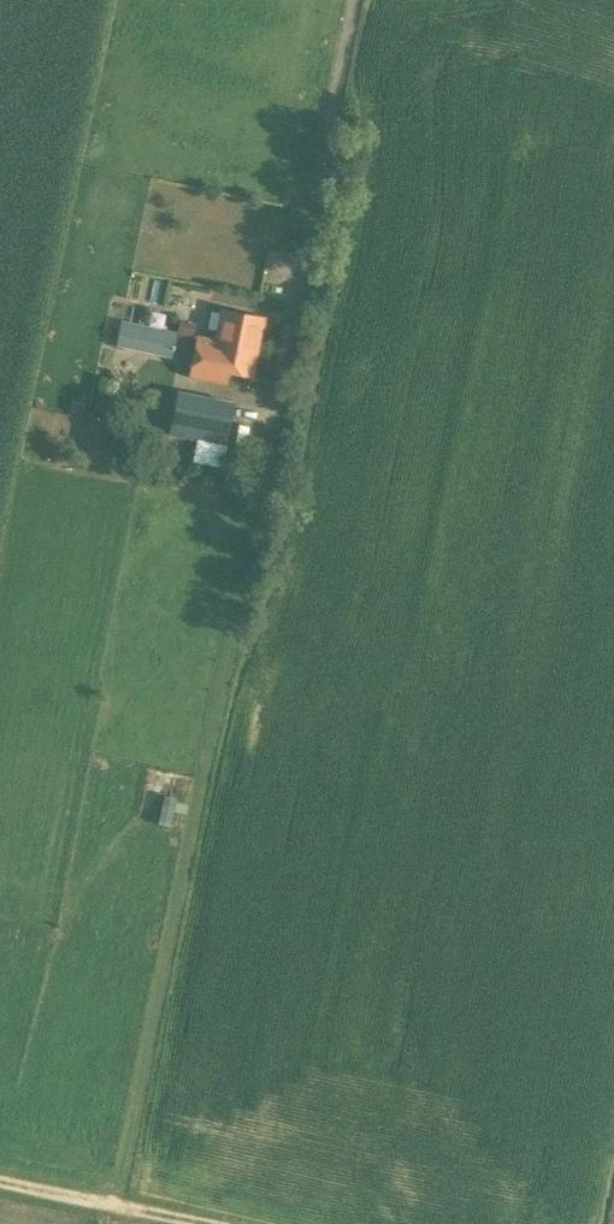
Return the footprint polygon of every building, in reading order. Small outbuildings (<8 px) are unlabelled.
[(249,376),(261,318),(222,311),(216,342),(197,338),(190,375),(224,382),(224,371),(249,376)] [(188,334),(121,320),(115,346),(172,359),(173,352),(184,355),(188,334)] [(175,392),(167,436),(224,447),(233,403),(175,392)]
